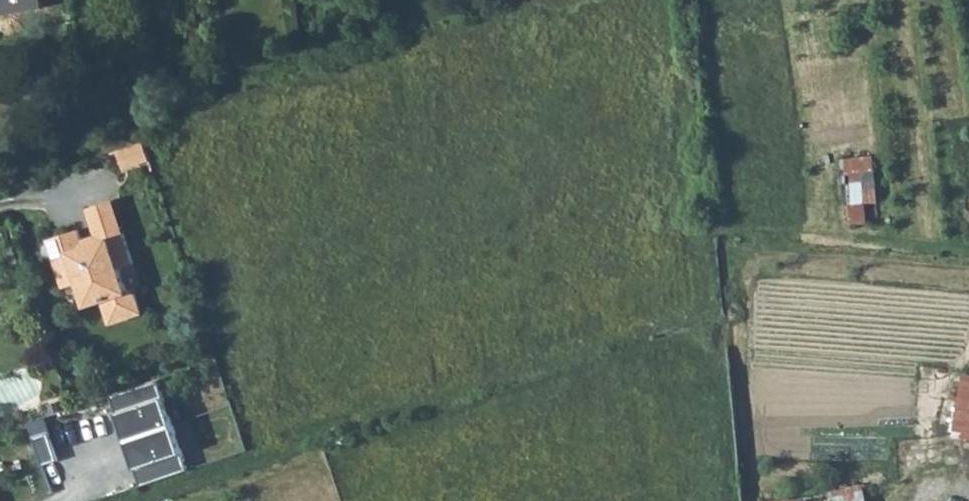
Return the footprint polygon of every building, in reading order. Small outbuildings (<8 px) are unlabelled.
[(39,8),(37,0),(0,0),(0,16),(39,8)] [(149,161),(144,142),(120,150),(127,168),(149,161)] [(875,185),(872,168),(843,172),(848,222),(866,219),(862,187),(875,185)] [(132,264),(112,200),(86,208),(94,234),(80,239),(76,228),(45,238),(60,286),(74,281),(82,305),(99,299),(106,323),(138,313),(132,294),(124,288),(118,269),(132,264)] [(968,435),(968,374),(965,373),(954,433),(968,435)] [(143,487),(188,472),(160,383),(112,399),(143,487)]
